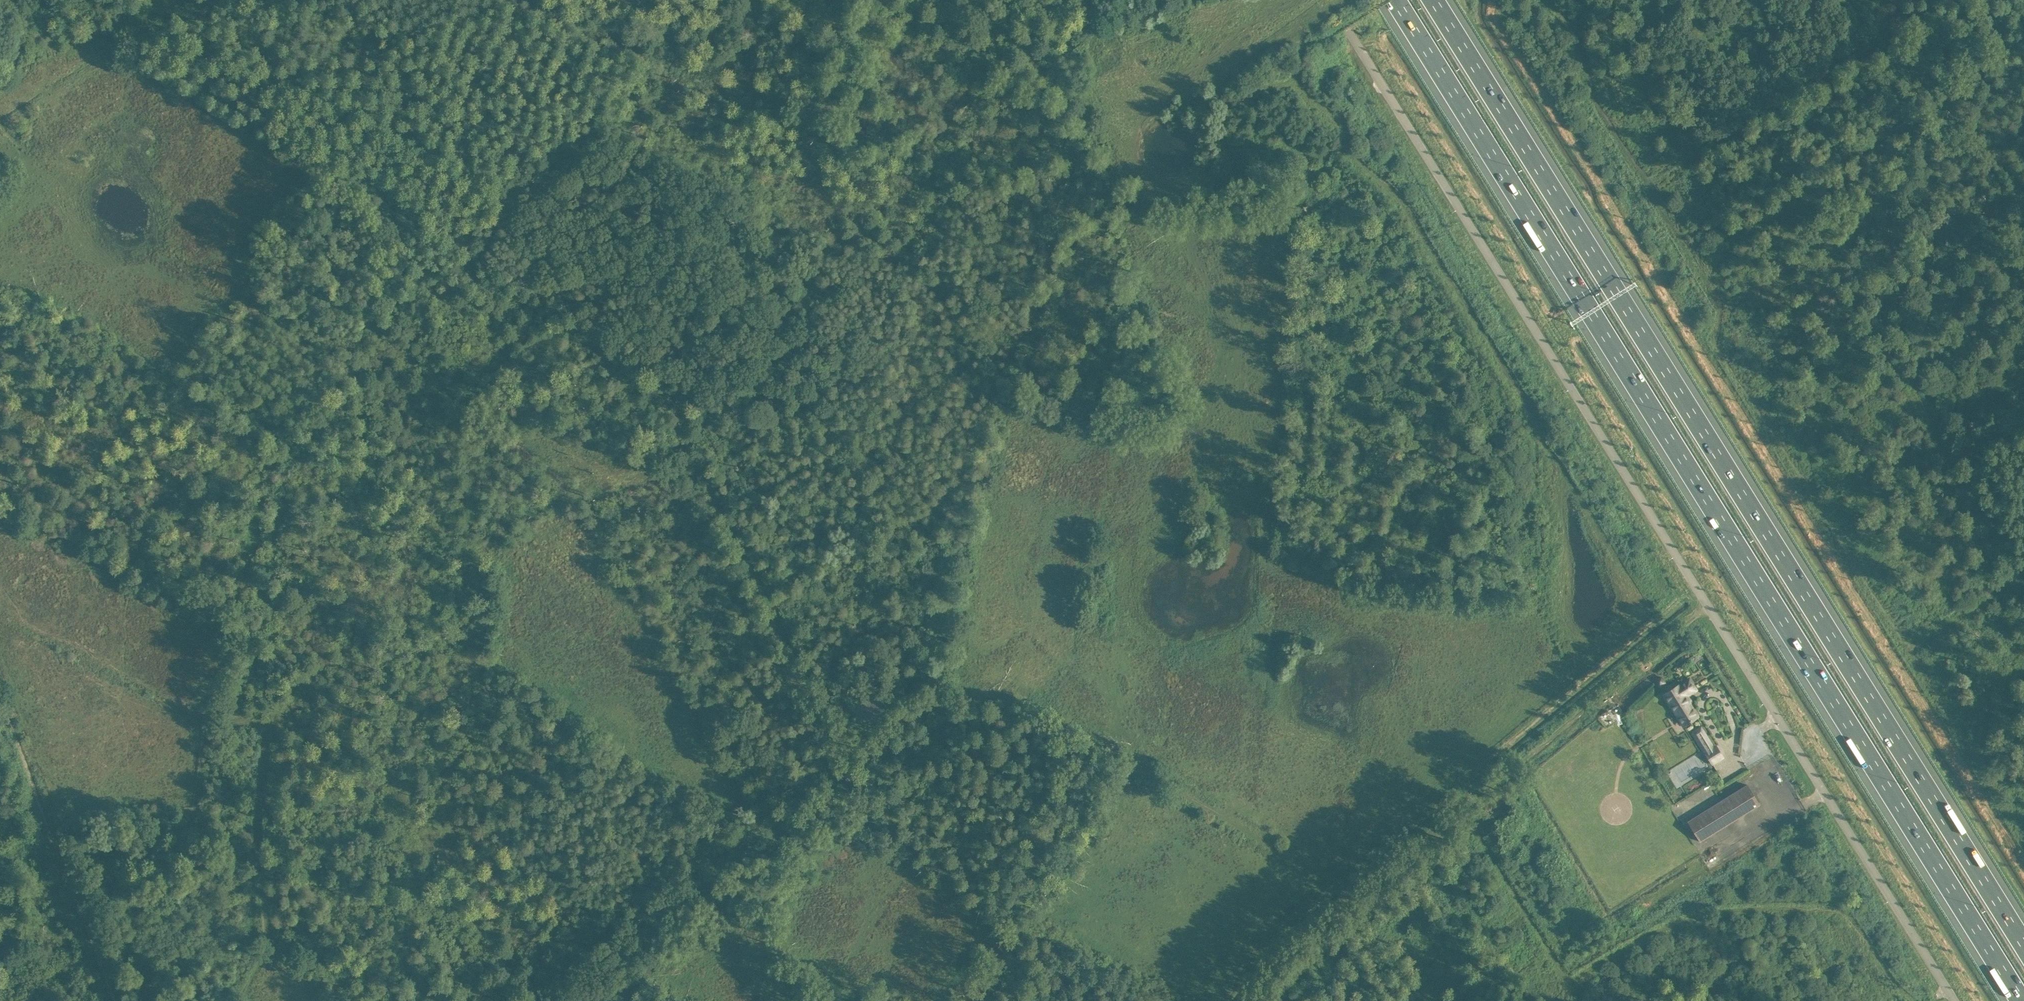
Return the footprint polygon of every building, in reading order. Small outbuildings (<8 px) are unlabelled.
[(676,530),(673,530),(673,524),(666,524),(665,538),(675,539),(676,530)] [(1661,675),(1656,678),(1661,686),(1666,682),(1661,675)] [(1685,696),(1696,689),(1689,678),(1664,693),(1684,725),(1697,716),(1685,696)] [(1691,732),(1693,737),(1704,755),(1705,754),(1712,766),(1725,758),(1717,744),(1715,746),(1702,725),(1691,732)] [(1747,784),(1687,821),(1700,841),(1759,804),(1747,784)] [(1676,815),(1685,809),(1681,802),(1672,808),(1676,815)]
